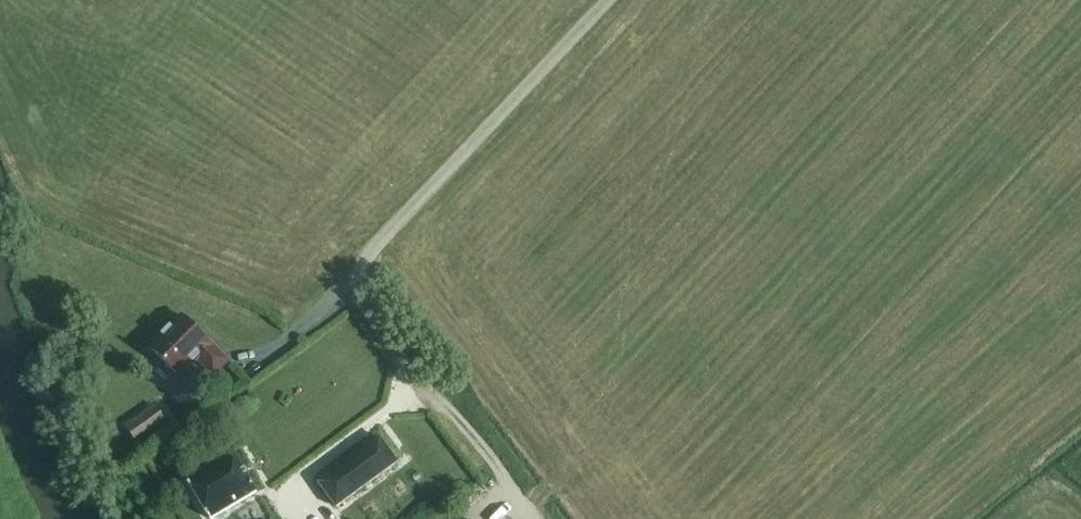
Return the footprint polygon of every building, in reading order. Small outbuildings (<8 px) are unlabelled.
[(226,361),(182,316),(150,348),(177,376),(196,358),(212,374),(226,361)] [(335,506),(396,461),(378,438),(318,483),(335,506)] [(256,492),(234,454),(188,482),(210,518),(256,492)]
